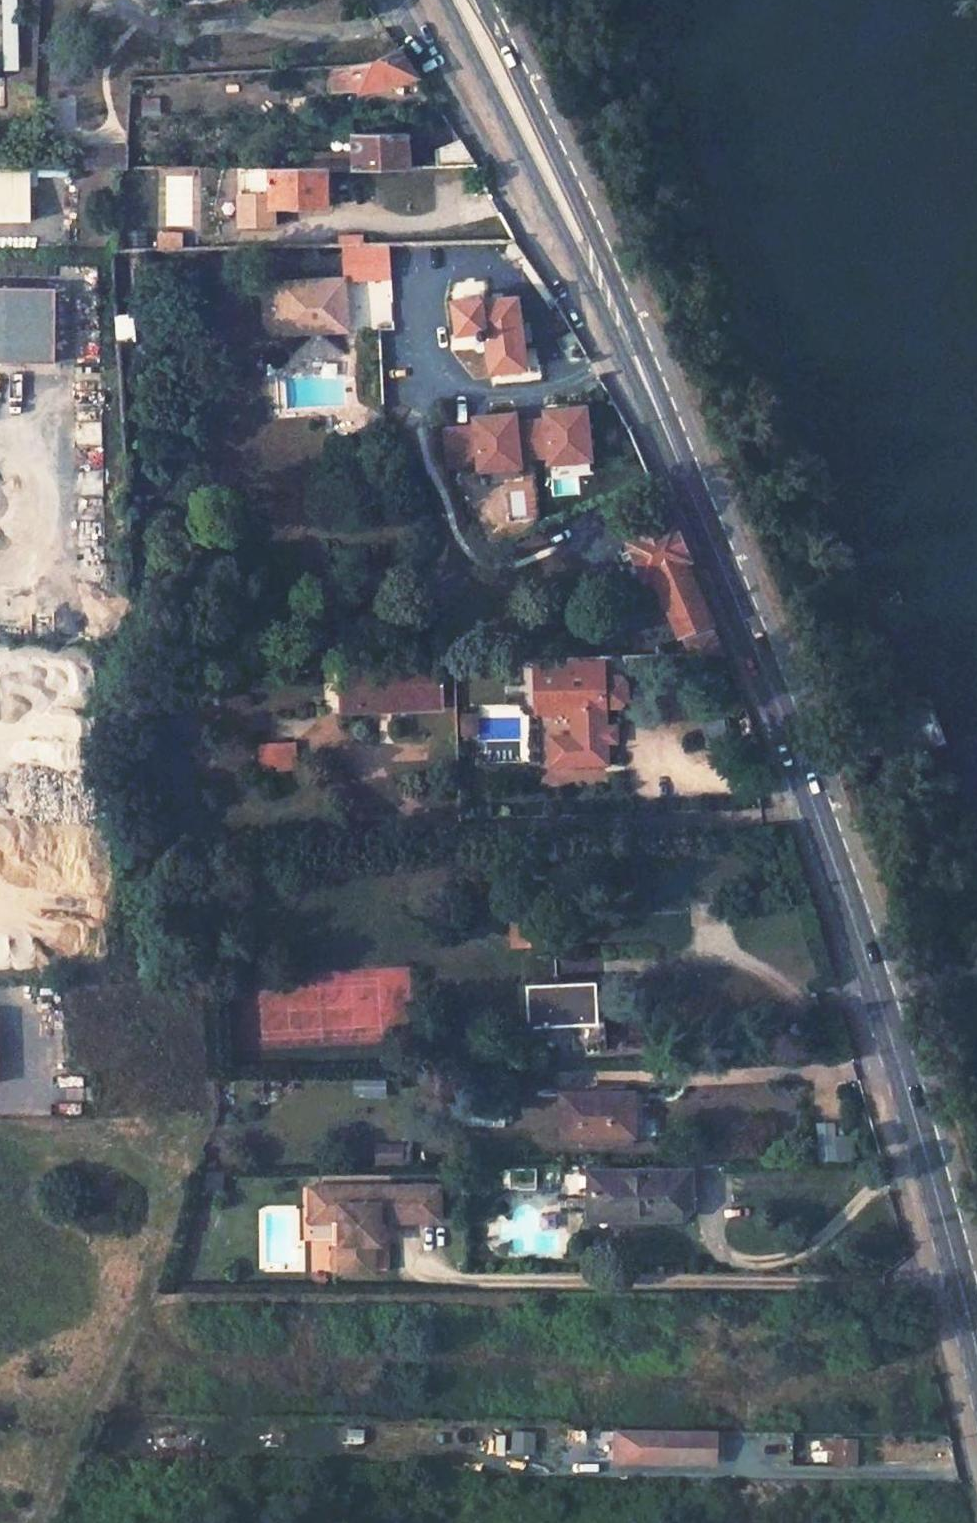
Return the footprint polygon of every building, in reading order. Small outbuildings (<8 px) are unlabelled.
[(333,64),(335,91),(355,89),(356,93),(415,77),(396,48),(361,62),(333,64)] [(410,167),(407,132),(350,133),(349,150),(313,151),(312,167),(325,167),(410,167)] [(432,147),(433,167),(471,167),(455,136),(432,147)] [(75,149),(74,168),(125,168),(126,148),(75,149)] [(325,207),(325,168),(325,167),(312,167),(235,167),(236,227),(270,227),(270,208),(325,207)] [(36,221),(37,168),(0,169),(0,220),(36,221)] [(155,252),(177,251),(177,237),(155,238),(155,252)] [(347,331),(343,281),(267,285),(263,298),(265,325),(271,335),(347,331)] [(514,298),(450,300),(455,334),(477,332),(478,337),(480,339),(479,341),(475,342),(474,344),(474,348),(477,352),(479,353),(482,353),(485,351),(486,348),(486,346),(488,346),(488,356),(479,358),(481,369),(487,368),(487,373),(532,367),(514,298)] [(667,526),(630,544),(642,571),(650,569),(676,633),(704,619),(667,526)] [(678,640),(683,654),(718,653),(708,627),(678,640)] [(659,645),(650,645),(650,655),(659,655),(659,645)] [(570,763),(603,762),(602,741),(607,741),(606,726),(602,726),(601,706),(618,705),(623,699),(622,682),(617,676),(600,677),(599,657),(531,659),(533,712),(557,710),(557,707),(568,706),(568,710),(569,736),(570,763)] [(688,669),(690,680),(700,679),(698,667),(688,669)] [(340,712),(440,710),(439,670),(340,672),(340,712)] [(329,672),(330,712),(340,712),(340,672),(329,672)] [(462,726),(472,726),(473,736),(478,736),(476,713),(462,714),(462,726)] [(463,737),(473,736),(472,726),(462,726),(463,737)] [(548,764),(570,763),(569,736),(547,737),(548,764)] [(256,774),(289,773),(296,773),(295,745),(255,746),(256,774)] [(520,914),(521,946),(534,945),(533,913),(520,914)] [(614,982),(538,985),(538,1023),(583,1022),(583,1054),(611,1054),(611,1045),(615,1045),(614,982)] [(570,1088),(570,1129),(588,1129),(588,1140),(622,1139),(622,1129),(637,1128),(637,1098),(622,1098),(621,1086),(616,1087),(614,1081),(605,1082),(602,1088),(570,1088)] [(637,1086),(621,1086),(622,1098),(637,1098),(637,1086)] [(637,1140),(637,1128),(622,1129),(622,1139),(637,1140)] [(593,1208),(692,1209),(693,1165),(651,1165),(651,1169),(626,1169),(626,1165),(594,1164),(593,1208)] [(512,1185),(539,1184),(539,1165),(511,1165),(512,1185)] [(561,1193),(584,1194),(584,1169),(561,1168),(561,1193)] [(381,1218),(381,1207),(391,1208),(392,1218),(442,1217),(442,1216),(441,1183),(391,1184),(391,1189),(371,1189),(371,1184),(311,1184),(311,1218),(335,1218),(342,1218),(342,1241),(342,1268),(375,1267),(375,1241),(375,1240),(382,1240),(381,1218)] [(392,1218),(391,1208),(381,1207),(381,1218),(392,1218)] [(709,1432),(612,1431),(612,1458),(709,1459),(709,1432)] [(851,1465),(852,1437),(787,1435),(786,1464),(851,1465)]
